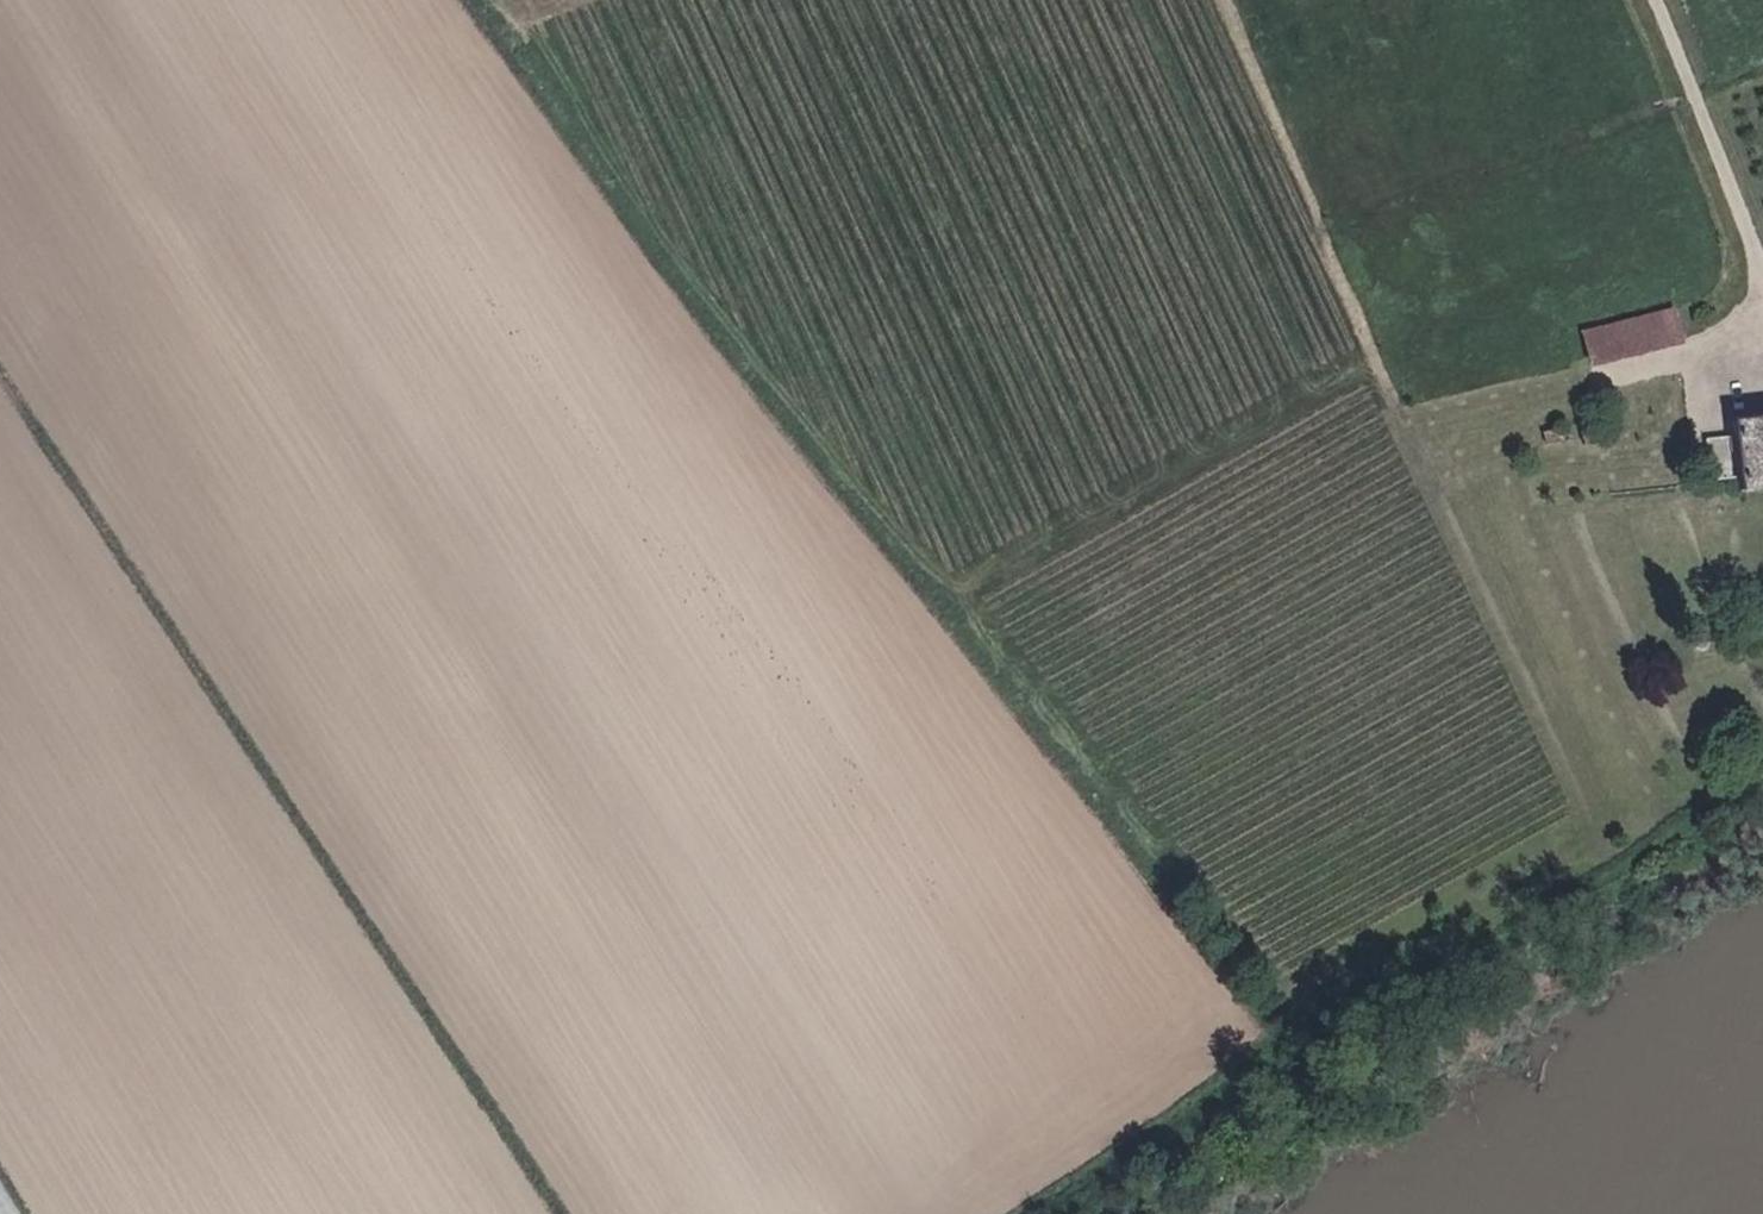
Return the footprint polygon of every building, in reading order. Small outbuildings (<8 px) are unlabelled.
[(1578,348),(1592,395),(1661,376),(1648,329),(1578,348)] [(1642,389),(1645,400),(1657,397),(1655,386),(1642,389)] [(1762,503),(1762,434),(1732,437),(1741,495),(1741,505),(1762,503)] [(1587,445),(1591,458),(1606,453),(1602,440),(1587,445)]
